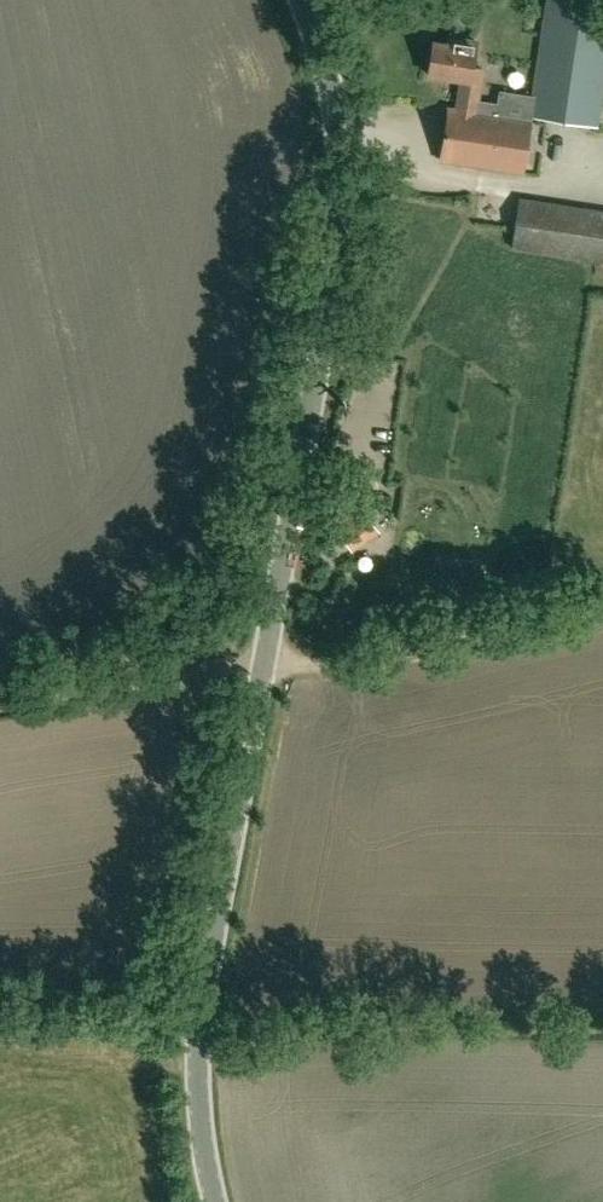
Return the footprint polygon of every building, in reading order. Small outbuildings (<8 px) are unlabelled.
[(602,95),(602,0),(549,0),(535,97),(531,117),(533,117),(598,127),(602,95)] [(477,114),(479,102),(484,69),(474,68),(478,42),(450,38),(449,46),(434,43),(429,75),(462,80),(458,111),(450,109),(442,160),(524,173),(532,122),(498,117),(477,114)] [(521,198),(513,249),(602,262),(602,211),(521,198)] [(339,528),(338,529),(350,547),(376,529),(364,511),(356,516),(353,512),(336,524),(339,528)] [(196,585),(186,577),(179,585),(189,593),(192,589),(196,585)] [(143,1045),(153,1045),(153,1036),(144,1036),(143,1045)]
